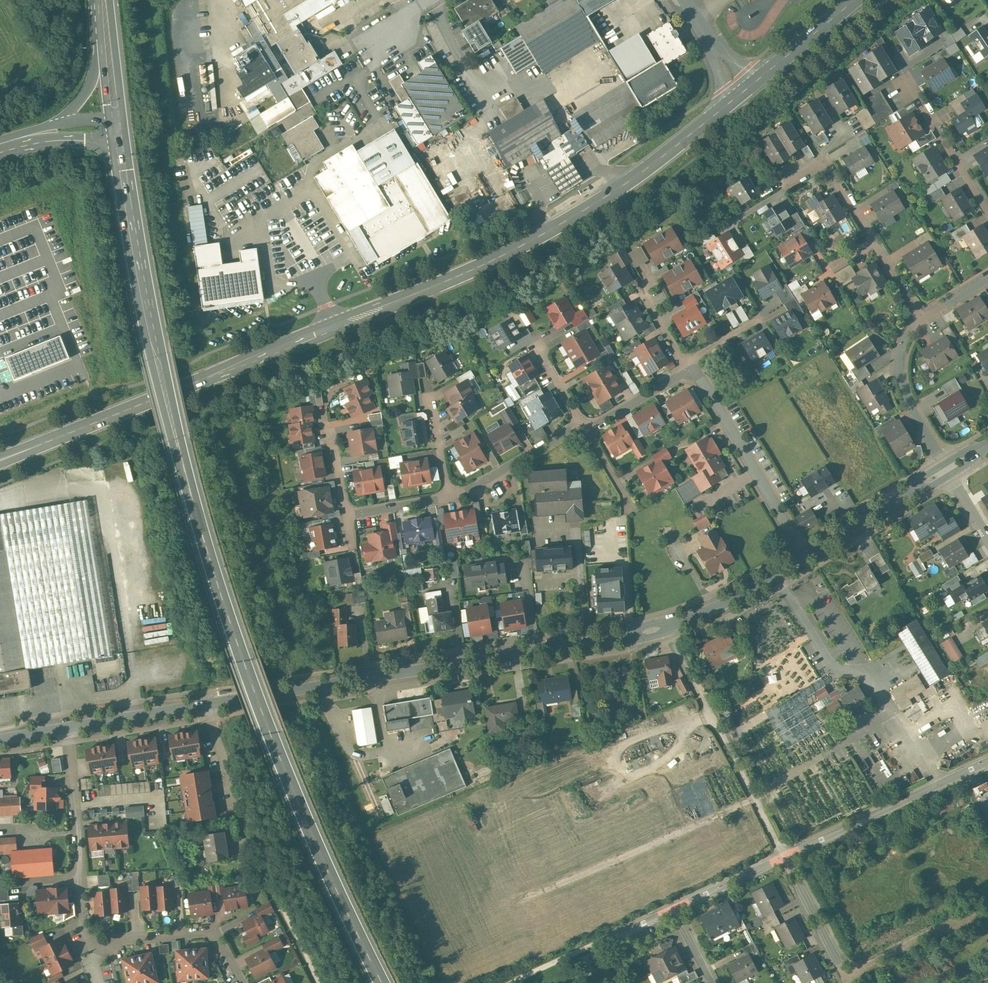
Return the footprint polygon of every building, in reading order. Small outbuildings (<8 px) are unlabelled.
[(269,47),(277,43),(277,42),(298,29),(296,26),(338,0),(240,0),(269,47)] [(456,9),(468,28),(462,31),(475,53),(491,43),(479,23),(478,22),(498,10),(492,0),(472,0),(456,9)] [(515,27),(533,57),(543,73),(600,39),(586,17),(576,0),(560,0),(549,7),(515,27)] [(586,17),(613,0),(576,0),(586,17)] [(943,31),(927,6),(891,28),(906,52),(908,51),(910,55),(931,42),(930,39),(943,31)] [(669,22),(647,35),(662,60),(666,67),(667,66),(688,54),(669,22)] [(950,32),(956,41),(966,35),(960,26),(950,32)] [(983,26),(967,36),(983,60),(987,57),(987,34),(983,26)] [(298,29),(277,42),(277,43),(282,52),(281,53),(282,54),(283,54),(296,74),(317,61),(298,29)] [(288,79),(260,33),(252,38),(253,40),(247,43),(249,46),(243,49),(244,50),(233,57),(241,70),(235,73),(242,84),(237,88),(243,99),(260,88),(266,85),(271,92),(278,103),(288,97),(280,84),(288,79)] [(608,52),(626,82),(657,64),(638,34),(608,52)] [(518,39),(506,47),(505,44),(493,51),(507,73),(533,57),(520,35),(517,37),(518,39)] [(890,52),(881,37),(875,41),(880,48),(885,55),(890,52)] [(947,47),(931,57),(935,64),(943,59),(943,60),(951,55),(947,47)] [(885,55),(880,48),(877,50),(877,51),(871,54),(870,54),(864,58),(865,60),(866,60),(879,81),(895,72),(885,55)] [(296,74),(288,79),(296,92),(302,88),(342,64),(334,51),(296,74)] [(467,115),(431,55),(418,63),(423,71),(404,82),(399,74),(389,81),(402,102),(410,117),(418,112),(433,136),(467,115)] [(935,64),(935,65),(930,68),(929,68),(922,72),(933,90),(950,79),(945,71),(948,69),(943,60),(943,59),(935,64)] [(666,67),(662,60),(657,64),(626,82),(642,109),(679,86),(667,66),(666,67)] [(879,81),(866,60),(865,60),(859,64),(860,64),(853,68),(850,70),(864,93),(880,83),(879,81)] [(288,79),(280,84),(288,97),(296,92),(288,79)] [(856,103),(842,79),(825,90),(828,96),(839,114),(856,103)] [(642,109),(626,82),(571,116),(577,127),(589,145),(591,149),(647,116),(642,109)] [(822,84),(812,92),(816,100),(817,100),(818,102),(828,96),(825,90),(822,84)] [(266,85),(260,88),(265,95),(271,92),(266,85)] [(296,92),(288,97),(296,110),(310,102),(302,88),(296,92)] [(893,112),(880,90),(867,98),(876,113),(881,120),(889,115),(893,112)] [(963,94),(950,102),(959,116),(951,120),(960,134),(966,130),(968,134),(977,128),(970,117),(985,109),(976,94),(966,100),(963,94)] [(288,97),(250,120),(258,134),(268,127),(296,110),(288,97)] [(543,99),(524,110),(516,97),(499,108),(507,121),(488,132),(507,169),(537,150),(561,135),(543,99)] [(818,102),(817,100),(816,100),(800,110),(814,133),(814,134),(822,129),(831,123),(818,102)] [(433,136),(418,112),(410,117),(402,102),(394,107),(408,130),(417,145),(433,136)] [(904,106),(896,110),(902,119),(909,115),(904,106)] [(866,108),(856,114),(859,119),(869,113),(866,108)] [(893,112),(889,115),(894,124),(887,128),(893,138),(917,123),(914,118),(913,118),(911,114),(909,115),(902,119),(896,110),(893,112)] [(869,113),(859,119),(862,124),(872,118),(871,116),(869,113)] [(876,113),(871,116),(872,118),(875,123),(881,120),(876,113)] [(312,117),(282,135),(288,144),(288,145),(295,141),(305,159),(323,148),(312,130),(318,127),(312,117)] [(872,118),(862,124),(865,129),(875,123),(872,118)] [(789,123),(774,132),(775,134),(775,133),(789,155),(800,148),(803,146),(789,123)] [(917,123),(893,138),(894,140),(893,142),(896,146),(898,146),(899,148),(914,139),(922,134),(923,134),(920,129),(921,129),(917,123)] [(589,145),(577,127),(564,134),(568,141),(576,153),(589,145)] [(822,129),(814,134),(814,133),(810,136),(813,141),(825,134),(822,129)] [(417,145),(408,130),(403,133),(413,148),(417,145)] [(865,130),(855,136),(858,141),(868,135),(865,130)] [(449,220),(415,164),(413,165),(392,132),(357,153),(352,145),(323,163),(327,169),(314,177),(348,233),(366,265),(377,258),(398,250),(449,220)] [(789,155),(775,133),(775,134),(761,142),(771,159),(775,166),(776,166),(790,157),(789,155)] [(561,135),(537,150),(542,158),(568,141),(564,134),(561,135)] [(825,134),(813,141),(817,146),(828,139),(825,134)] [(927,143),(922,134),(914,139),(920,148),(927,143)] [(305,159),(295,141),(288,145),(288,144),(287,148),(295,161),(297,162),(300,161),(300,162),(305,159)] [(568,141),(542,158),(549,170),(550,169),(567,159),(568,159),(576,154),(576,153),(568,141)] [(813,156),(807,144),(803,146),(800,148),(807,159),(813,156)] [(864,147),(843,160),(852,175),(874,162),(864,147)] [(933,147),(913,159),(924,176),(927,174),(930,180),(931,180),(945,171),(947,170),(933,147)] [(976,155),(987,174),(987,147),(976,155)] [(739,169),(748,162),(743,154),(733,160),(739,169)] [(776,166),(775,166),(771,159),(766,162),(773,174),(779,171),(776,166)] [(437,168),(444,179),(453,173),(446,163),(437,168)] [(945,171),(931,180),(936,189),(940,187),(951,180),(945,171)] [(757,194),(750,182),(747,177),(737,183),(728,189),(732,196),(736,194),(742,204),(758,194),(757,194)] [(896,181),(885,187),(888,193),(899,186),(896,181)] [(454,190),(457,199),(468,195),(466,186),(454,190)] [(936,189),(927,195),(931,202),(944,193),(940,187),(936,189)] [(958,188),(942,199),(943,199),(955,218),(954,219),(956,218),(955,217),(961,214),(962,216),(963,215),(963,214),(971,209),(970,209),(958,190),(959,189),(958,188)] [(697,205),(709,204),(708,189),(696,190),(697,205)] [(893,192),(871,205),(881,221),(903,208),(893,192)] [(819,193),(804,202),(810,211),(815,207),(824,201),(819,193)] [(824,201),(815,207),(822,218),(819,220),(824,228),(844,216),(832,196),(824,201)] [(764,214),(777,235),(793,226),(793,225),(788,218),(790,217),(786,211),(785,211),(780,204),(764,214)] [(804,225),(797,212),(790,217),(788,218),(793,225),(793,226),(795,230),(804,225)] [(965,224),(950,233),(956,243),(965,237),(964,236),(971,232),(965,224)] [(795,230),(790,233),(793,238),(800,235),(804,241),(811,236),(804,225),(795,230)] [(981,226),(971,232),(964,236),(965,237),(977,257),(987,250),(987,236),(981,226)] [(664,232),(657,236),(669,256),(682,248),(671,228),(664,232)] [(927,231),(916,238),(921,247),(927,243),(928,243),(933,240),(927,231)] [(735,244),(728,233),(708,245),(715,256),(735,244)] [(793,238),(779,248),(781,252),(780,256),(786,258),(788,261),(795,257),(798,262),(806,257),(805,256),(810,252),(804,241),(800,235),(793,238)] [(669,256),(657,236),(651,240),(644,244),(656,264),(669,256)] [(219,243),(193,246),(196,268),(222,264),(219,243)] [(921,247),(903,257),(916,279),(940,265),(928,243),(927,243),(921,247)] [(740,251),(735,244),(715,256),(722,268),(742,255),(740,251)] [(640,246),(627,254),(631,261),(635,268),(648,260),(640,246)] [(748,246),(740,251),(742,255),(746,261),(754,256),(748,246)] [(256,248),(239,251),(240,262),(222,264),(196,268),(202,309),(215,307),(215,305),(263,298),(256,248)] [(625,249),(611,257),(616,266),(621,263),(623,266),(631,261),(627,254),(625,249)] [(683,265),(676,269),(688,289),(701,281),(690,261),(683,265)] [(623,266),(621,263),(616,266),(601,274),(607,285),(610,284),(614,290),(631,280),(623,266)] [(873,263),(857,273),(859,275),(857,276),(852,279),(853,280),(862,295),(873,288),(875,291),(886,284),(873,263)] [(850,264),(834,274),(842,286),(853,280),(852,279),(857,276),(850,264)] [(771,273),(767,266),(758,272),(762,279),(754,283),(763,298),(775,291),(781,288),(780,287),(772,273),(771,273)] [(670,273),(663,277),(675,296),(688,289),(676,269),(670,273)] [(731,278),(718,285),(729,304),(742,296),(731,278)] [(797,279),(788,283),(791,290),(800,286),(797,279)] [(813,291),(810,293),(809,291),(802,295),(804,300),(811,310),(817,307),(820,311),(830,305),(829,303),(834,300),(829,293),(831,292),(827,286),(826,287),(823,282),(813,289),(813,291)] [(786,284),(780,287),(781,288),(775,291),(783,304),(794,297),(791,292),(786,284)] [(805,284),(791,292),(794,297),(798,304),(804,300),(802,295),(809,291),(805,284)] [(718,285),(705,293),(716,311),(729,304),(718,285)] [(703,301),(697,291),(691,294),(694,300),(695,300),(698,304),(703,301)] [(794,297),(783,304),(788,312),(790,311),(795,318),(803,313),(798,304),(794,297)] [(564,298),(550,306),(556,316),(552,318),(557,328),(572,319),(575,317),(573,314),(564,298)] [(979,298),(973,301),(974,303),(972,304),(971,304),(970,304),(969,304),(968,305),(967,306),(959,311),(959,310),(958,311),(966,324),(973,319),(975,323),(987,315),(987,313),(982,303),(979,298)] [(623,299),(607,308),(611,314),(627,305),(623,299)] [(694,300),(689,303),(688,308),(688,311),(685,310),(683,311),(682,314),(674,319),(683,335),(691,330),(690,328),(695,325),(696,326),(704,321),(696,308),(699,306),(698,304),(695,300),(694,300)] [(627,305),(611,314),(618,326),(640,314),(633,303),(629,303),(627,305)] [(582,308),(573,314),(575,317),(572,319),(576,326),(588,319),(582,308)] [(526,325),(517,310),(508,314),(511,319),(515,325),(518,330),(525,326),(526,325)] [(743,310),(737,313),(742,323),(748,319),(743,310)] [(788,312),(772,322),(782,339),(787,336),(791,337),(795,334),(796,331),(801,328),(795,318),(790,311),(788,312)] [(640,314),(618,326),(622,333),(627,333),(629,337),(646,327),(641,318),(642,317),(640,314)] [(739,324),(734,315),(728,319),(733,328),(739,324)] [(511,319),(490,331),(501,349),(519,338),(515,332),(518,330),(515,325),(511,319)] [(588,319),(576,326),(580,333),(584,330),(592,326),(588,319)] [(958,341),(948,325),(940,330),(944,337),(945,337),(950,346),(958,341)] [(580,333),(563,343),(570,355),(591,342),(584,330),(580,333)] [(765,338),(762,332),(740,345),(751,364),(773,352),(765,338)] [(780,349),(771,334),(765,338),(773,352),(774,353),(780,349)] [(950,346),(945,337),(944,337),(921,352),(931,369),(940,364),(941,365),(957,356),(950,346)] [(653,338),(634,350),(641,362),(660,351),(657,346),(658,345),(653,338)] [(867,339),(846,353),(855,367),(857,369),(864,365),(878,355),(867,339)] [(591,342),(570,355),(577,367),(594,357),(598,354),(591,342)] [(42,343),(6,357),(14,380),(51,366),(42,343)] [(977,355),(981,362),(980,365),(983,369),(986,370),(987,369),(987,349),(977,355)] [(598,354),(594,357),(598,364),(610,356),(607,350),(598,354)] [(660,351),(641,362),(649,375),(668,363),(664,356),(663,356),(660,351)] [(443,352),(427,362),(438,381),(455,372),(443,352)] [(534,367),(527,355),(509,365),(520,384),(521,385),(534,377),(537,375),(533,367),(534,367)] [(415,362),(401,364),(401,365),(404,365),(406,373),(409,372),(410,379),(418,377),(415,364),(415,362)] [(423,362),(415,364),(418,378),(426,377),(423,362)] [(607,365),(589,376),(591,381),(589,384),(593,390),(614,378),(607,365)] [(864,365),(857,369),(855,367),(851,370),(858,382),(861,380),(870,374),(864,365)] [(475,392),(480,389),(470,370),(461,375),(463,379),(467,377),(475,392)] [(623,373),(628,384),(632,383),(627,371),(623,373)] [(406,373),(388,376),(390,387),(395,390),(396,396),(413,393),(412,384),(411,384),(410,379),(409,372),(406,373)] [(534,377),(521,385),(520,384),(518,385),(525,398),(541,388),(534,377)] [(614,378),(593,390),(600,403),(608,398),(622,391),(614,378)] [(886,393),(876,378),(865,386),(858,390),(870,411),(878,407),(882,413),(891,408),(886,401),(888,400),(884,394),(886,393)] [(942,386),(948,396),(949,398),(958,392),(959,392),(962,390),(955,378),(942,386)] [(355,384),(344,389),(346,393),(350,402),(368,395),(371,393),(365,380),(355,384)] [(466,380),(445,392),(453,405),(470,395),(474,393),(466,380)] [(858,382),(849,387),(853,394),(858,390),(865,386),(861,380),(858,382)] [(698,410),(687,390),(679,395),(679,394),(676,396),(689,417),(695,413),(694,412),(698,410)] [(321,392),(309,393),(310,405),(322,404),(321,392)] [(948,396),(938,402),(940,405),(933,408),(942,423),(949,419),(949,420),(969,408),(959,392),(958,392),(949,398),(948,396)] [(346,393),(343,395),(341,396),(340,398),(340,401),(342,405),(347,403),(350,402),(346,393)] [(548,393),(528,405),(534,415),(555,403),(552,398),(551,398),(548,393)] [(368,395),(350,402),(347,403),(349,408),(348,409),(350,413),(351,413),(353,417),(363,413),(374,408),(368,395)] [(453,405),(448,408),(451,414),(453,414),(456,419),(457,421),(461,418),(474,411),(472,407),(474,402),(470,395),(453,405)] [(689,417),(676,396),(673,397),(674,398),(666,403),(678,422),(682,420),(682,421),(689,417)] [(608,398),(600,403),(598,404),(602,412),(613,406),(608,398)] [(555,403),(534,415),(530,418),(536,428),(561,414),(558,408),(555,403)] [(653,405),(641,412),(642,415),(634,419),(642,432),(650,428),(652,432),(659,427),(658,426),(664,423),(653,405)] [(311,406),(290,409),(293,424),(293,425),(310,422),(314,422),(311,406)] [(518,422),(509,407),(500,412),(507,424),(509,427),(518,422)] [(369,421),(370,420),(380,419),(379,413),(368,415),(369,421)] [(416,413),(398,416),(400,425),(403,425),(403,424),(417,421),(416,413)] [(893,416),(874,428),(880,438),(885,435),(882,430),(897,422),(893,416)] [(461,418),(457,421),(456,419),(453,421),(458,428),(465,424),(461,418)] [(417,421),(403,424),(403,425),(405,435),(407,436),(409,445),(426,442),(422,420),(417,421)] [(897,422),(882,430),(885,435),(897,455),(900,456),(903,454),(904,451),(913,446),(908,437),(909,436),(908,433),(907,431),(905,429),(904,430),(898,421),(897,422)] [(310,422),(293,425),(293,424),(289,425),(292,441),(302,439),(302,443),(313,441),(310,422)] [(507,424),(493,432),(493,433),(492,436),(490,437),(499,453),(515,444),(516,439),(509,427),(507,424)] [(621,426),(614,430),(614,429),(609,432),(603,436),(607,443),(606,443),(611,453),(619,448),(621,452),(631,446),(634,445),(632,441),(626,433),(625,433),(621,426)] [(372,428),(348,432),(348,434),(347,434),(347,435),(347,438),(348,438),(349,438),(350,444),(374,440),(373,430),(372,430),(372,428)] [(473,433),(454,444),(461,457),(459,459),(467,472),(486,461),(479,448),(481,446),(473,433)] [(638,438),(632,441),(634,445),(631,446),(637,457),(646,452),(638,438)] [(706,438),(686,449),(701,473),(693,478),(701,491),(716,482),(711,474),(723,467),(716,454),(719,453),(711,440),(708,441),(706,438)] [(374,440),(350,444),(351,450),(350,450),(349,452),(350,454),(351,455),(352,455),(352,456),(376,452),(376,450),(374,440)] [(315,447),(307,449),(308,455),(320,452),(319,447),(315,447)] [(665,448),(652,456),(656,462),(659,460),(662,463),(671,458),(665,448)] [(300,456),(300,457),(301,456),(305,479),(304,479),(304,480),(326,476),(326,475),(325,475),(321,453),(322,453),(322,452),(320,452),(308,455),(300,456)] [(401,456),(388,458),(390,469),(400,467),(400,464),(402,464),(401,456)] [(427,459),(419,461),(419,462),(414,463),(417,484),(430,481),(428,468),(427,459)] [(656,462),(651,465),(652,466),(646,470),(645,469),(638,473),(643,481),(642,484),(645,485),(648,491),(655,487),(657,490),(665,485),(664,482),(670,478),(662,463),(659,460),(656,462)] [(414,463),(408,464),(408,463),(402,464),(400,464),(400,467),(402,473),(400,475),(400,478),(403,480),(404,486),(417,484),(414,463)] [(437,466),(428,468),(430,481),(439,480),(437,466)] [(380,467),(372,469),(372,470),(367,471),(370,492),(383,490),(382,483),(384,481),(384,478),(381,477),(380,467)] [(824,467),(801,481),(811,496),(834,482),(824,467)] [(566,470),(527,473),(529,494),(537,493),(567,491),(566,470)] [(367,471),(361,472),(361,471),(353,472),(355,481),(353,483),(354,486),(356,487),(357,494),(370,492),(367,471)] [(693,478),(674,489),(684,504),(703,493),(701,491),(693,478)] [(317,490),(300,493),(302,504),(330,499),(329,493),(328,494),(327,488),(324,489),(317,490)] [(579,490),(567,491),(569,511),(568,511),(568,520),(582,519),(579,490)] [(847,490),(835,496),(842,509),(853,504),(847,490)] [(567,491),(537,493),(539,513),(568,511),(569,511),(567,491)] [(330,499),(302,504),(304,516),(321,513),(328,512),(331,511),(330,506),(331,506),(330,499)] [(64,504),(0,515),(25,669),(89,659),(64,504)] [(934,505),(908,521),(914,529),(919,526),(925,536),(937,529),(946,524),(945,523),(934,505)] [(473,509),(459,512),(464,541),(478,539),(473,509)] [(810,509),(794,519),(802,531),(817,522),(810,509)] [(517,510),(491,514),(494,534),(519,530),(520,530),(518,517),(517,510)] [(459,512),(444,515),(449,544),(464,541),(459,512)] [(699,530),(710,523),(704,514),(693,522),(699,530)] [(0,515),(0,673),(25,669),(0,515)] [(525,516),(518,517),(520,530),(519,530),(520,535),(528,533),(525,516)] [(429,518),(420,520),(420,519),(412,520),(412,521),(404,523),(405,533),(407,543),(408,543),(433,538),(429,518)] [(952,519),(945,523),(946,524),(937,529),(943,539),(958,529),(952,519)] [(332,523),(309,528),(311,539),(334,535),(332,523)] [(395,523),(383,525),(384,533),(385,538),(391,537),(392,540),(398,539),(397,534),(395,523)] [(713,530),(700,538),(705,548),(719,539),(713,530)] [(384,533),(369,536),(370,544),(364,545),(365,554),(372,553),(373,560),(395,556),(392,540),(391,537),(385,538),(384,533)] [(405,533),(397,534),(398,539),(400,548),(408,547),(408,543),(407,543),(405,533)] [(334,535),(311,539),(313,551),(337,547),(334,535)] [(705,548),(698,552),(706,565),(705,568),(709,574),(712,575),(714,573),(715,571),(732,560),(720,539),(719,539),(705,548)] [(958,540),(939,551),(948,567),(967,555),(958,540)] [(571,547),(536,550),(537,571),(545,570),(545,568),(552,567),(552,571),(557,570),(557,567),(564,566),(564,569),(572,568),(571,547)] [(930,549),(907,563),(916,576),(926,569),(921,561),(933,554),(930,549)] [(879,553),(869,559),(875,570),(886,564),(879,553)] [(341,560),(341,559),(333,560),(334,561),(325,563),(327,574),(329,574),(331,584),(346,582),(352,581),(351,574),(350,569),(349,569),(347,559),(341,560)] [(495,565),(495,562),(464,566),(468,589),(477,588),(477,587),(497,584),(497,585),(506,584),(503,564),(495,565)] [(867,565),(855,573),(859,579),(848,586),(847,584),(840,588),(845,596),(851,592),(853,595),(865,588),(867,592),(879,585),(867,565)] [(436,568),(425,569),(427,582),(437,581),(436,568)] [(623,568),(595,569),(598,613),(626,611),(623,568)] [(352,581),(346,582),(347,588),(362,585),(360,572),(351,574),(352,581)] [(964,585),(970,596),(969,597),(971,600),(987,590),(979,575),(964,585)] [(960,578),(944,587),(955,605),(969,597),(970,596),(964,585),(960,578)] [(440,590),(429,592),(430,599),(441,597),(440,590)] [(363,591),(352,593),(353,604),(365,602),(363,591)] [(429,592),(425,593),(428,616),(429,621),(424,622),(426,633),(435,631),(433,615),(430,599),(429,592)] [(441,597),(430,599),(433,615),(444,613),(441,597)] [(521,600),(501,603),(503,617),(523,613),(521,600)] [(408,601),(399,602),(401,611),(402,611),(404,624),(412,623),(408,601)] [(487,606),(466,609),(469,622),(489,619),(487,606)] [(346,608),(332,609),(333,625),(337,625),(346,624),(346,608)] [(388,624),(376,626),(379,642),(406,637),(404,624),(402,611),(401,611),(386,614),(388,624)] [(444,613),(433,615),(435,631),(435,632),(454,629),(452,623),(455,622),(454,617),(452,618),(451,612),(444,613)] [(523,613),(503,617),(505,630),(525,627),(523,613)] [(489,619),(469,622),(471,636),(491,632),(489,619)] [(903,642),(930,685),(948,674),(914,620),(897,631),(866,650),(872,661),(903,642)] [(346,624),(337,625),(338,646),(357,645),(356,624),(346,624)] [(975,631),(980,641),(987,636),(987,633),(984,626),(975,631)] [(728,634),(702,647),(711,666),(737,653),(728,634)] [(959,658),(954,650),(948,654),(953,662),(959,658)] [(983,655),(982,654),(974,659),(979,667),(987,661),(987,660),(987,659),(987,651),(983,655)] [(668,657),(645,662),(648,679),(658,677),(659,684),(671,681),(669,674),(671,674),(668,657)] [(0,673),(0,693),(28,689),(25,669),(0,673)] [(891,691),(902,710),(912,704),(908,699),(925,689),(917,675),(891,691)] [(682,676),(676,680),(683,694),(690,690),(682,676)] [(548,679),(538,681),(541,703),(570,698),(567,678),(548,680),(548,679)] [(843,685),(822,698),(827,705),(825,706),(830,714),(828,715),(832,722),(850,712),(841,697),(848,693),(843,685)] [(848,693),(841,697),(850,712),(867,702),(862,694),(859,695),(855,688),(848,693)] [(442,695),(442,699),(445,715),(446,714),(447,717),(455,716),(456,719),(474,716),(469,690),(442,695)] [(949,716),(934,691),(912,704),(902,710),(918,735),(949,716)] [(430,697),(382,705),(384,712),(382,712),(383,714),(384,714),(387,731),(409,727),(408,718),(433,714),(430,700),(430,697)] [(442,699),(430,700),(433,714),(434,721),(447,719),(447,717),(446,714),(445,715),(442,699)] [(515,703),(484,708),(489,733),(499,732),(498,721),(518,718),(515,703)] [(578,703),(570,704),(572,717),(580,716),(578,703)] [(371,707),(352,710),(357,745),(377,743),(371,707)] [(180,734),(169,736),(172,750),(173,750),(174,759),(200,755),(198,746),(199,746),(197,731),(186,733),(186,732),(183,732),(180,733),(180,734)] [(139,741),(128,743),(130,757),(131,757),(133,766),(158,762),(157,753),(158,753),(155,738),(144,740),(144,739),(141,739),(138,740),(139,741)] [(97,748),(86,749),(89,764),(90,764),(91,773),(117,769),(115,760),(116,760),(114,745),(103,747),(103,746),(100,746),(97,747),(97,748)] [(449,748),(381,776),(397,815),(466,786),(449,748)] [(60,758),(51,759),(53,772),(62,771),(60,758)] [(0,759),(0,783),(11,782),(10,778),(11,778),(10,759),(0,759)] [(207,772),(181,776),(188,821),(215,817),(212,802),(209,802),(208,800),(211,800),(210,794),(209,789),(207,789),(206,787),(210,787),(207,772)] [(31,794),(37,794),(37,788),(40,788),(40,784),(44,784),(44,776),(30,776),(31,794)] [(92,777),(80,778),(81,790),(93,788),(92,777)] [(150,781),(98,785),(99,796),(150,792),(150,781)] [(972,788),(980,806),(987,823),(987,785),(986,781),(972,788)] [(57,788),(40,788),(37,788),(37,794),(36,805),(40,809),(57,808),(57,801),(60,797),(57,794),(57,788)] [(980,806),(972,788),(966,790),(975,808),(980,806)] [(21,814),(20,798),(0,799),(0,815),(21,814)] [(143,807),(126,808),(127,818),(144,816),(143,807)] [(245,810),(240,812),(243,822),(249,820),(245,810)] [(127,823),(114,824),(116,847),(129,846),(127,823)] [(114,824),(102,825),(104,848),(116,847),(114,824)] [(102,825),(89,826),(91,849),(104,848),(102,825)] [(223,832),(200,836),(202,847),(205,846),(208,861),(228,858),(223,832)] [(11,853),(17,852),(17,851),(16,838),(0,839),(0,854),(11,853)] [(52,849),(17,851),(17,852),(11,853),(13,877),(54,874),(52,849)] [(258,855),(243,858),(245,869),(260,866),(258,855)] [(109,874),(97,875),(99,887),(109,886),(109,874)] [(176,875),(171,877),(175,887),(180,885),(176,875)] [(215,884),(217,898),(224,897),(223,889),(224,889),(223,883),(215,884)] [(217,898),(215,884),(208,885),(209,892),(210,899),(217,898)] [(771,884),(753,893),(763,914),(764,913),(765,914),(773,910),(782,905),(771,884)] [(156,888),(156,886),(149,887),(149,886),(141,887),(141,898),(142,910),(158,909),(156,888)] [(162,888),(156,888),(158,909),(158,911),(173,909),(172,898),(172,886),(162,887),(162,888)] [(244,886),(224,889),(223,889),(224,897),(225,901),(226,910),(247,907),(244,886)] [(116,890),(110,890),(110,892),(112,913),(127,911),(126,900),(125,888),(116,889),(116,890)] [(51,914),(64,912),(68,912),(67,903),(66,889),(37,892),(38,901),(41,901),(41,911),(51,910),(51,914)] [(0,891),(0,900),(9,899),(8,890),(0,891)] [(96,916),(112,915),(112,913),(110,892),(104,892),(104,891),(94,892),(95,904),(96,916)] [(202,914),(212,912),(210,899),(209,892),(189,895),(192,916),(202,914)] [(259,914),(261,918),(274,911),(269,901),(255,909),(258,915),(259,914)] [(0,904),(1,915),(0,916),(0,921),(1,923),(1,922),(2,928),(21,926),(20,913),(21,913),(21,912),(19,913),(18,910),(19,910),(18,902),(0,904)] [(74,903),(67,903),(68,912),(64,912),(64,921),(75,915),(74,903)] [(726,903),(702,916),(710,933),(717,930),(719,935),(722,934),(729,930),(734,927),(738,925),(730,911),(726,903)] [(746,928),(736,908),(730,911),(738,925),(734,927),(737,932),(746,928)] [(773,910),(765,914),(764,913),(763,914),(758,916),(762,924),(776,917),(773,910)] [(259,914),(258,915),(253,917),(251,917),(249,918),(248,920),(243,923),(249,934),(243,937),(247,945),(258,940),(256,937),(268,931),(261,918),(259,914)] [(776,917),(762,924),(766,933),(776,928),(776,927),(780,925),(776,917)] [(803,938),(793,918),(780,925),(776,927),(776,928),(786,946),(803,938)] [(729,930),(722,934),(723,936),(724,937),(725,938),(726,938),(728,938),(729,937),(730,935),(730,934),(729,932),(730,932),(729,930)] [(48,945),(42,932),(29,939),(35,952),(40,949),(48,945)] [(266,950),(268,953),(282,946),(278,937),(262,945),(265,950),(266,950)] [(667,937),(658,941),(664,952),(672,948),(671,945),(673,939),(667,937)] [(47,962),(68,952),(64,944),(63,945),(60,939),(48,945),(40,949),(47,962)] [(753,942),(741,948),(745,955),(748,954),(750,957),(759,952),(753,942)] [(168,944),(159,945),(160,953),(168,952),(168,944)] [(664,952),(649,960),(654,970),(680,957),(678,957),(674,947),(672,948),(664,952)] [(196,950),(193,950),(191,950),(189,950),(186,951),(186,950),(176,951),(177,959),(176,960),(177,972),(178,972),(179,978),(184,977),(185,980),(202,978),(202,976),(208,976),(207,969),(208,969),(207,957),(206,957),(205,949),(196,949),(196,950)] [(265,950),(246,960),(255,978),(268,971),(267,970),(274,966),(268,953),(266,950),(265,950)] [(68,952),(47,962),(52,973),(52,974),(61,970),(72,965),(71,961),(72,960),(68,952)] [(122,959),(124,968),(126,980),(127,980),(127,982),(152,982),(151,981),(157,979),(155,973),(156,973),(153,961),(151,953),(142,955),(142,956),(137,957),(132,958),(132,957),(122,959)] [(750,957),(748,954),(745,955),(727,965),(735,980),(743,976),(744,978),(757,971),(750,957)] [(797,954),(783,961),(786,967),(793,963),(794,964),(801,961),(797,954)] [(812,955),(801,961),(794,964),(803,982),(802,982),(819,982),(827,979),(823,970),(820,972),(812,955)] [(680,957),(654,970),(660,981),(676,973),(685,969),(684,968),(680,959),(680,957)] [(676,973),(681,982),(686,982),(690,981),(686,975),(688,974),(685,967),(684,968),(685,969),(676,973)] [(49,982),(50,982),(58,979),(64,976),(61,970),(52,974),(52,973),(46,976),(49,982)]
